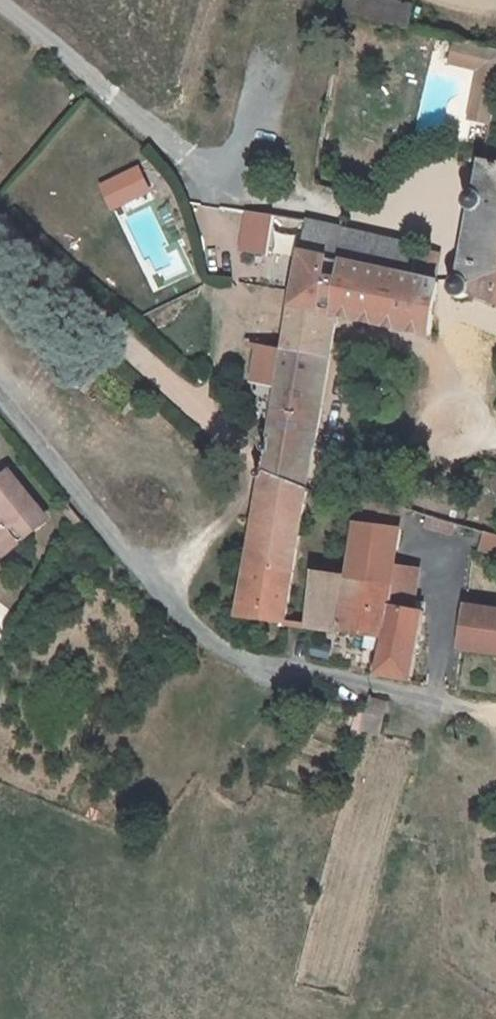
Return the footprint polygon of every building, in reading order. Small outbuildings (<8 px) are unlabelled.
[(345,15),(407,28),(412,6),(384,0),(348,0),(345,15)] [(462,42),(457,64),(471,67),(476,48),(476,46),(462,42)] [(476,46),(476,48),(471,67),(486,71),(476,120),(493,123),(495,110),(495,51),(476,46)] [(459,280),(456,281),(453,283),(451,286),(451,287),(451,291),(452,293),(455,296),(458,297),(461,297),(466,293),(495,304),(495,165),(482,162),(476,195),(473,194),(467,197),(465,203),(466,206),(467,209),(470,210),(472,211),(459,280)] [(274,216),(246,211),(239,247),(267,253),(274,216)] [(338,230),(308,223),(303,254),(332,260),(338,230)] [(338,230),(332,260),(406,275),(411,246),(338,230)] [(339,317),(429,336),(437,283),(406,275),(332,260),(303,254),(301,264),(284,354),(278,389),(270,436),(316,446),(339,317)] [(258,349),(252,384),(278,389),(284,354),(258,349)] [(316,446),(270,436),(268,443),(266,443),(264,444),(263,447),(262,449),(263,451),(266,452),(266,453),(262,471),(308,490),(316,446)] [(259,471),(257,472),(256,474),(256,476),(256,479),(258,480),(260,480),(259,497),(240,617),(286,625),(308,490),(262,471),(259,471)] [(36,506),(10,473),(0,481),(0,536),(36,506)] [(402,532),(405,511),(362,501),(358,525),(402,532)] [(456,526),(428,518),(425,529),(453,537),(456,526)] [(402,532),(358,525),(350,579),(394,586),(396,569),(402,532)] [(485,534),(481,552),(495,556),(495,537),(485,534)] [(413,600),(418,572),(396,569),(394,586),(392,597),(413,600)] [(392,597),(394,586),(350,579),(316,574),(307,629),(384,640),(392,597)] [(413,600),(392,597),(384,640),(377,675),(411,681),(417,644),(423,613),(411,611),(413,600)] [(495,656),(495,611),(468,606),(461,650),(495,656)] [(385,704),(370,701),(362,731),(377,735),(379,727),(385,704)]
